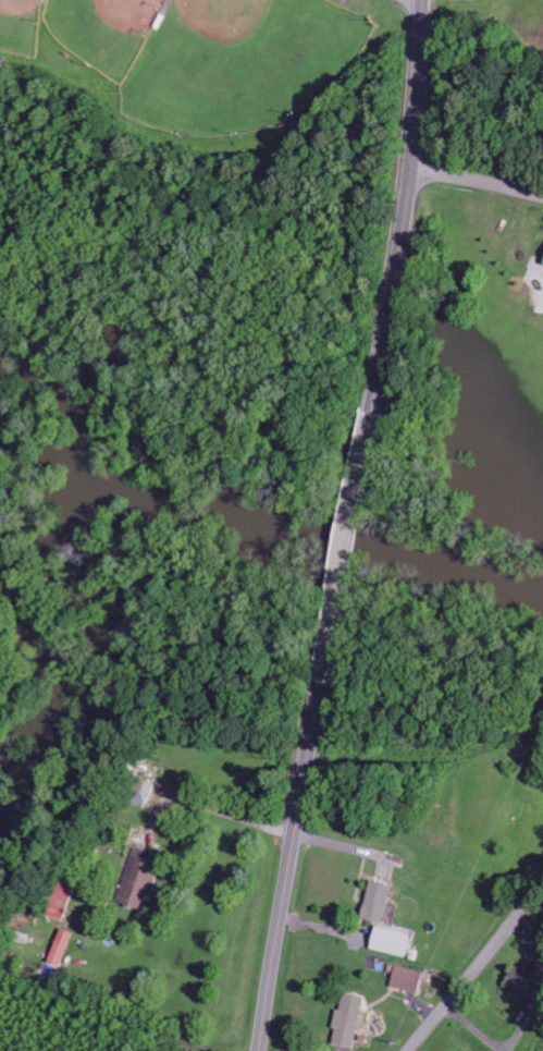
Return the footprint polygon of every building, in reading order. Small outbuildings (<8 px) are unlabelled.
[(147,804),(152,783),(136,779),(131,801),(147,804)] [(132,904),(135,897),(141,898),(155,853),(134,847),(118,900),(132,904)] [(49,911),(67,917),(76,885),(59,880),(49,911)] [(390,885),(369,882),(362,920),(383,923),(390,885)] [(408,931),(373,929),(371,952),(406,954),(408,931)] [(430,974),(389,965),(387,972),(393,974),(390,987),(418,994),(421,980),(428,982),(430,974)] [(531,1004),(542,983),(514,965),(501,986),(531,1004)] [(363,998),(342,994),(332,1043),(353,1047),(363,998)]
